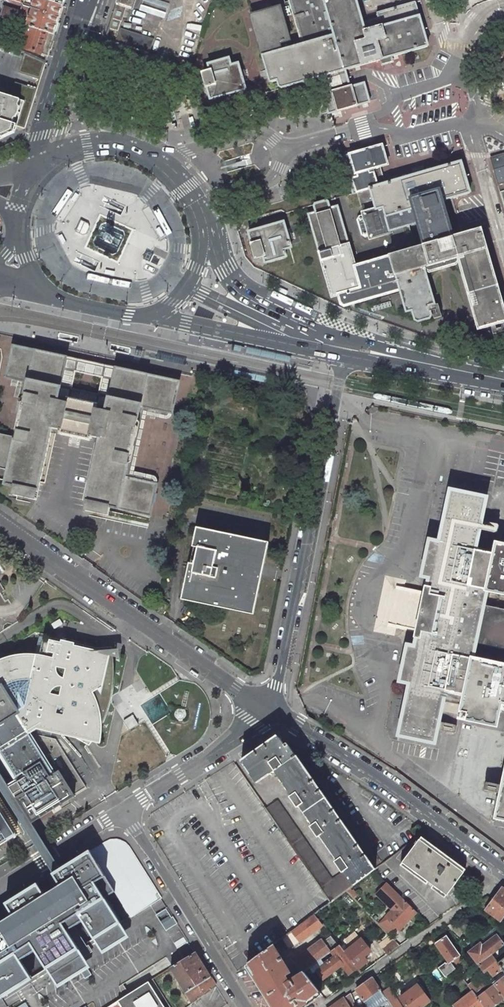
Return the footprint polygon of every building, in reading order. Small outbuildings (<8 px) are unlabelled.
[(1,17),(27,25),(34,0),(13,0),(23,3),(20,13),(4,8),(1,17)] [(27,25),(28,26),(47,32),(54,34),(63,7),(43,0),(34,0),(27,25)] [(116,3),(125,6),(132,8),(135,0),(117,0),(116,3)] [(164,18),(168,3),(159,0),(144,0),(141,11),(164,18)] [(369,102),(370,101),(365,84),(363,83),(350,87),(345,70),(381,60),(382,64),(383,64),(391,62),(392,61),(391,57),(429,47),(416,2),(415,1),(377,12),(377,13),(378,18),(363,22),(357,0),(290,0),(303,44),(292,47),(281,8),(279,7),(252,15),(251,16),(270,81),(272,82),(278,80),(279,87),(282,88),(320,77),(325,94),(324,94),(324,96),(328,113),(330,113),(369,102)] [(116,3),(108,28),(117,31),(125,6),(116,3)] [(22,47),(41,53),(47,32),(28,26),(22,47)] [(121,28),(116,43),(149,54),(154,39),(121,28)] [(41,53),(48,56),(54,34),(47,32),(41,53)] [(46,62),(25,53),(19,72),(40,79),(46,62)] [(228,58),(209,63),(208,65),(210,71),(204,73),(203,75),(210,98),(211,99),(245,89),(246,88),(239,64),(237,63),(231,65),(230,59),(228,58)] [(15,82),(11,97),(24,101),(17,126),(25,129),(37,89),(15,82)] [(14,133),(17,126),(24,101),(11,97),(0,93),(0,139),(14,133)] [(391,256),(390,257),(400,291),(406,311),(407,312),(412,311),(415,320),(418,322),(430,318),(432,315),(429,306),(434,304),(435,303),(426,271),(428,271),(429,272),(436,270),(456,264),(457,263),(458,262),(459,262),(478,328),(480,329),(503,323),(503,309),(480,223),(460,228),(462,235),(453,238),(443,201),(469,193),(470,191),(462,162),(460,161),(424,172),(423,168),(422,167),(414,170),(413,171),(414,175),(385,183),(381,166),(386,165),(387,163),(383,146),(381,145),(342,157),(341,158),(346,175),(347,176),(348,176),(353,193),(354,193),(370,189),(376,209),(363,212),(363,214),(363,216),(360,217),(358,220),(362,234),(365,236),(369,235),(370,238),(371,239),(390,233),(391,231),(387,217),(413,209),(423,247),(391,256)] [(503,183),(503,155),(503,154),(491,158),(498,184),(503,183)] [(79,196),(75,193),(71,200),(74,203),(79,196)] [(352,304),(356,303),(358,300),(355,290),(360,289),(361,287),(355,266),(338,207),(336,206),(330,208),(328,201),(326,200),(315,203),(314,206),(316,212),(309,214),(308,215),(332,296),(333,297),(338,295),(341,305),(344,306),(352,304)] [(81,220),(76,232),(77,232),(81,234),(83,235),(85,235),(86,234),(90,227),(89,225),(89,223),(87,222),(83,221),(81,220)] [(283,221),(249,231),(248,233),(255,257),(257,258),(263,256),(265,262),(266,263),(286,257),(286,256),(285,250),(291,248),(292,246),(284,222),(283,221)] [(151,263),(154,255),(147,252),(145,256),(143,260),(151,263)] [(355,266),(361,287),(360,289),(355,290),(358,300),(356,303),(400,291),(390,257),(391,256),(355,266)] [(141,406),(172,413),(179,382),(116,368),(67,357),(13,346),(6,377),(28,382),(16,437),(0,433),(0,468),(10,470),(6,484),(15,486),(13,495),(36,500),(52,428),(60,430),(60,432),(61,432),(61,434),(90,440),(90,438),(91,439),(92,436),(101,438),(85,510),(108,515),(110,507),(150,515),(157,484),(125,477),(141,406)] [(186,360),(157,354),(156,359),(185,365),(186,360)] [(496,543),(494,553),(476,549),(487,497),(468,493),(450,490),(439,542),(429,540),(422,576),(429,578),(426,592),(417,632),(414,646),(407,645),(399,682),(409,684),(398,736),(435,743),(442,711),(460,715),(459,718),(496,726),(501,703),(503,704),(503,665),(471,659),(474,643),(503,649),(503,611),(482,607),(486,591),(503,595),(503,545),(496,543)] [(247,493),(245,501),(255,503),(257,495),(247,493)] [(208,531),(198,529),(195,541),(194,547),(190,564),(188,573),(187,581),(183,599),(186,599),(200,602),(204,603),(208,604),(211,604),(217,606),(218,606),(224,607),(228,608),(234,609),(235,609),(235,610),(241,611),(253,613),(255,602),(257,596),(257,595),(259,586),(260,579),(262,572),(262,569),(264,562),(264,561),(264,559),(265,555),(267,544),(256,541),(255,541),(252,541),(249,540),(245,539),(235,537),(232,536),(229,536),(227,535),(219,534),(208,531)] [(162,614),(168,605),(161,600),(159,603),(158,602),(154,609),(162,614)] [(109,706),(109,703),(110,699),(111,696),(112,690),(113,680),(114,675),(114,667),(114,662),(113,654),(112,648),(112,646),(100,648),(99,646),(58,637),(40,633),(35,654),(29,654),(23,654),(17,655),(11,657),(3,659),(0,660),(0,753),(25,793),(17,798),(32,822),(75,796),(60,771),(55,774),(30,733),(37,729),(74,738),(77,738),(89,745),(92,741),(100,743),(101,738),(102,733),(102,723),(106,713),(109,706)] [(152,723),(171,712),(159,693),(140,705),(152,723)] [(133,715),(123,721),(129,730),(138,724),(133,715)] [(344,871),(354,885),(374,870),(374,869),(287,743),(285,745),(280,738),(267,746),(266,745),(241,760),(257,783),(269,773),(272,777),(277,774),(292,796),(290,796),(298,807),(299,806),(312,825),(311,826),(318,837),(320,836),(337,860),(335,861),(343,872),(344,871)] [(496,818),(503,819),(503,778),(496,818)] [(277,800),(266,808),(294,849),(309,870),(331,902),(346,890),(354,885),(344,871),(343,872),(332,880),(277,800)] [(16,835),(0,808),(0,845),(16,835)] [(412,829),(418,837),(426,831),(417,825),(412,829)] [(402,862),(447,895),(464,872),(419,839),(418,841),(416,841),(415,843),(416,844),(402,862)] [(29,973),(17,953),(32,943),(44,964),(65,951),(70,948),(65,940),(72,936),(64,923),(73,918),(85,938),(95,932),(111,922),(99,902),(109,896),(88,861),(62,877),(52,884),(55,889),(41,898),(37,893),(9,911),(12,916),(4,921),(0,923),(0,992),(29,973)] [(390,903),(394,908),(403,899),(398,895),(387,883),(377,894),(388,905),(390,903)] [(503,917),(503,889),(501,887),(492,900),(485,909),(501,921),(503,917)] [(477,904),(485,909),(492,900),(488,896),(477,904)] [(399,929),(416,912),(403,899),(394,908),(386,917),(399,929)] [(300,942),(323,925),(314,914),(299,925),(292,931),(300,942)] [(495,928),(478,941),(480,944),(469,952),(479,964),(491,955),(503,945),(503,944),(497,935),(499,933),(495,928)] [(289,950),(300,942),(292,931),(282,938),(289,950)] [(79,946),(72,936),(65,940),(70,948),(71,951),(79,946)] [(451,962),(460,956),(446,936),(435,944),(448,962),(449,963),(451,962)] [(289,950),(282,938),(277,942),(285,954),(290,950),(289,950)] [(361,939),(345,952),(357,968),(358,969),(367,961),(363,956),(370,950),(361,939)] [(323,942),(296,961),(304,972),(319,961),(331,952),(323,942)] [(321,994),(307,977),(304,972),(286,983),(282,977),(290,972),(273,944),(246,964),(273,1006),(302,1006),(321,994)] [(349,974),(357,968),(345,952),(340,945),(332,951),(336,957),(317,970),(323,979),(342,965),(349,974)] [(491,955),(494,959),(503,951),(503,945),(491,955)] [(211,977),(195,952),(194,953),(171,968),(173,971),(186,992),(192,1002),(192,1003),(200,997),(216,985),(211,977)] [(494,975),(502,969),(497,963),(494,959),(491,955),(479,964),(484,971),(488,968),(494,975)] [(464,962),(463,961),(460,956),(451,962),(449,963),(448,962),(446,963),(445,962),(438,968),(444,977),(456,970),(454,968),(464,962)] [(322,965),(319,961),(304,972),(307,977),(322,965)] [(85,979),(92,975),(84,963),(78,967),(85,979)] [(356,989),(369,1006),(376,1006),(387,999),(383,993),(372,977),(356,989)] [(468,985),(472,991),(484,1006),(492,1006),(503,997),(503,977),(485,993),(481,988),(482,988),(475,979),(468,985)] [(147,983),(123,998),(112,1005),(109,1006),(162,1006),(147,983)] [(408,1006),(422,1006),(430,1001),(417,985),(400,997),(408,1006)] [(383,993),(387,999),(392,1006),(400,1006),(389,989),(383,993)] [(472,991),(454,1005),(456,1006),(484,1006),(472,991)] [(344,998),(350,1006),(357,1006),(350,993),(344,998)] [(344,998),(331,1006),(350,1006),(344,998)]
